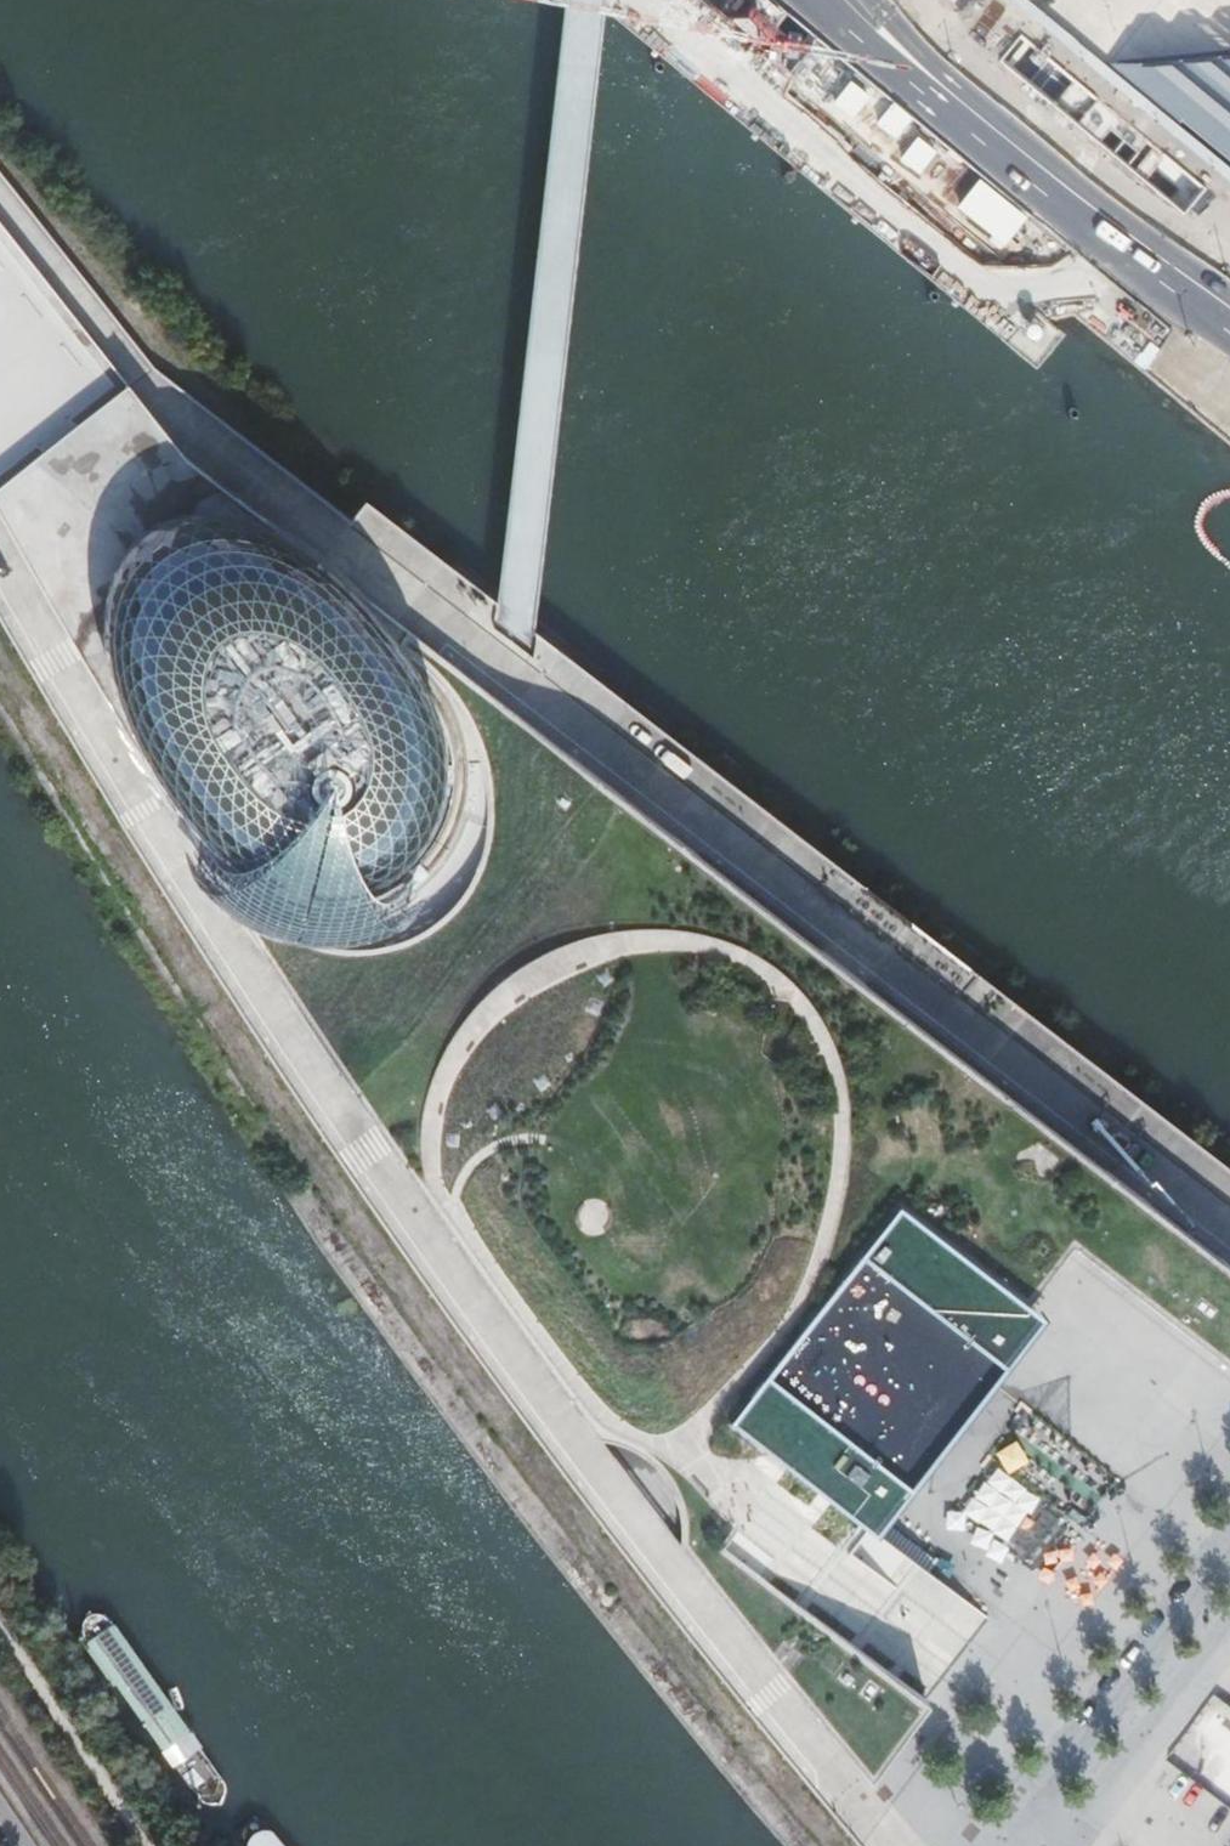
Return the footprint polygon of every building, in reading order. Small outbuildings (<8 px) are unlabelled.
[(1103,59),(1229,165),(1229,40),(1142,48),(1103,59)] [(870,1773),(918,1704),(988,1606),(867,1511),(1028,1296),(1074,1236),(1229,1351),(1229,1262),(452,661),(269,522),(205,472),(0,214),(0,508),(115,704),(169,790),(253,928),(412,1169),(449,1226),(681,1544),(870,1773)] [(215,1810),(218,1804),(220,1792),(214,1780),(102,1619),(88,1617),(83,1618),(80,1622),(77,1639),(188,1793),(201,1804),(215,1810)] [(244,1814),(233,1815),(221,1826),(221,1834),(231,1845),(274,1845),(244,1814)]
